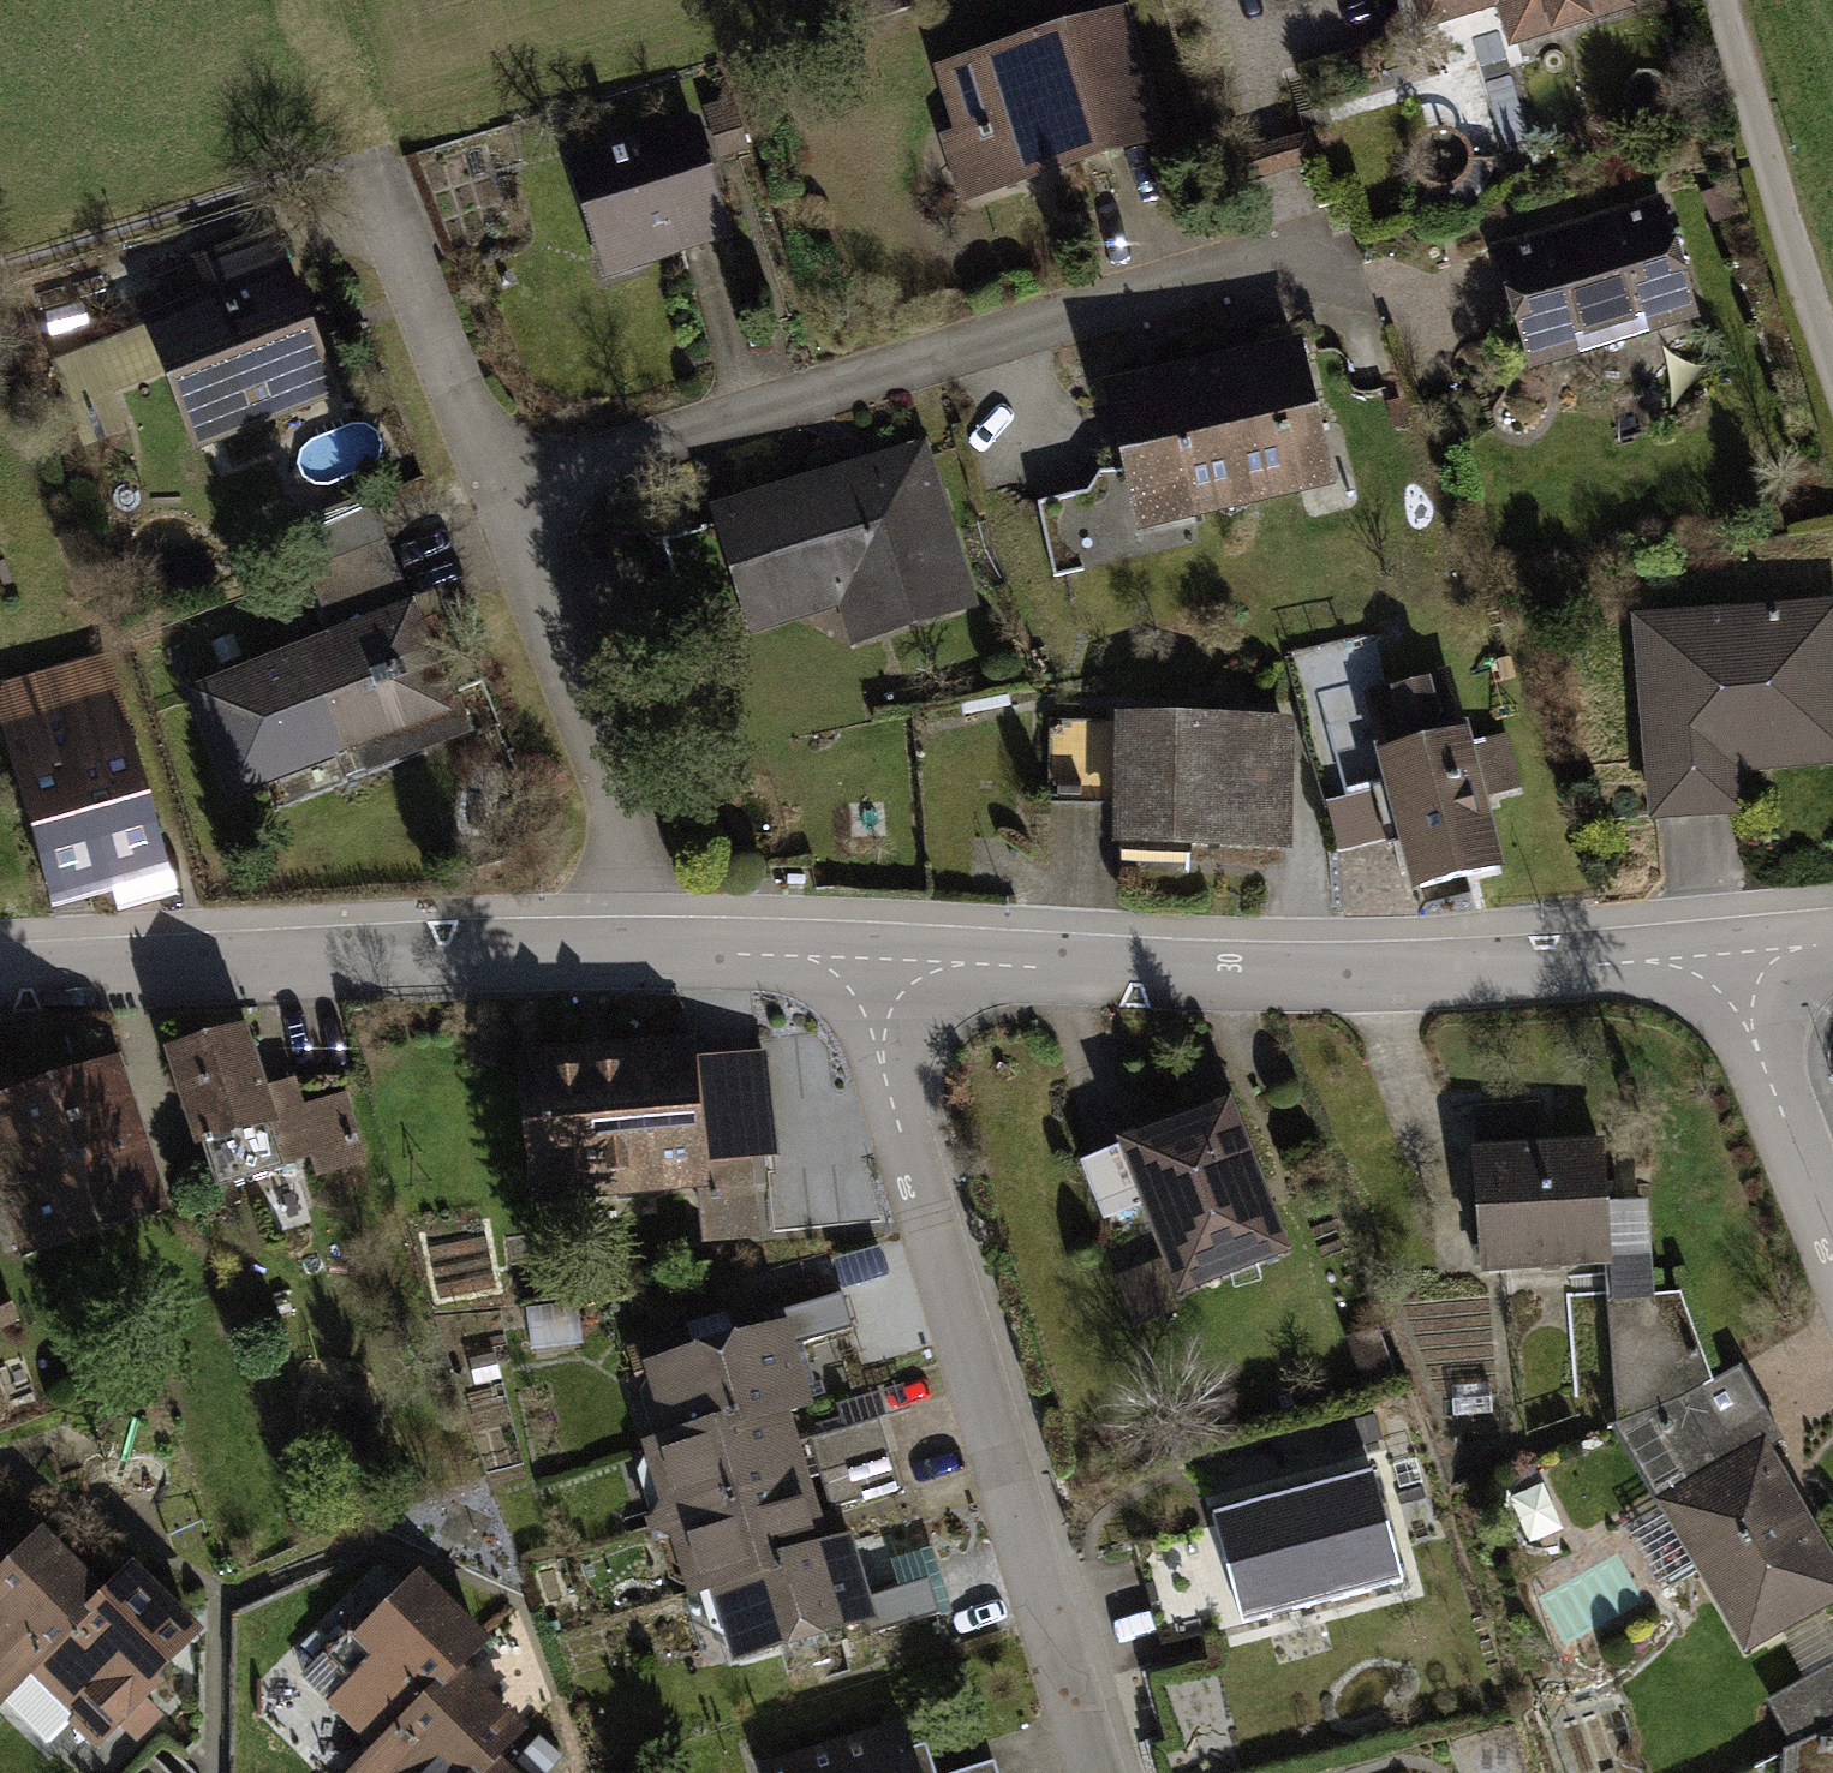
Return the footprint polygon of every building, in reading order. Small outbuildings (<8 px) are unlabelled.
[(1428,18),(1485,0),(1422,0),(1428,18)] [(1559,22),(1624,2),(1623,0),(1553,0),(1559,22)] [(1116,20),(951,72),(972,138),(977,136),(992,185),(1152,135),(1116,20)] [(711,120),(721,154),(744,148),(734,113),(711,120)] [(1467,118),(1455,136),(1447,133),(1442,132),(1434,133),(1426,135),(1420,141),(1415,147),(1411,155),(1411,164),(1414,174),(1419,182),(1427,186),(1418,205),(1426,208),(1437,211),(1447,210),(1458,207),(1468,203),(1477,195),(1483,187),(1489,175),(1490,162),(1490,151),(1485,138),(1478,128),(1472,122),(1467,118)] [(691,128),(572,165),(599,251),(668,229),(674,248),(724,233),(691,128)] [(1703,194),(1716,221),(1736,211),(1723,184),(1703,194)] [(1499,257),(1532,360),(1586,343),(1583,333),(1633,318),(1636,327),(1690,310),(1658,208),(1499,257)] [(220,301),(276,279),(262,242),(206,264),(220,301)] [(209,429),(319,386),(276,279),(220,301),(167,322),(209,429)] [(1208,373),(1201,375),(1231,511),(1240,496),(1310,480),(1299,432),(1316,428),(1298,353),(1239,366),(1223,357),(1220,363),(1214,369),(1208,373)] [(79,447),(129,439),(117,361),(67,369),(79,447)] [(1217,502),(1231,511),(1201,375),(1193,375),(1186,375),(1179,373),(1172,369),(1164,384),(1111,396),(1126,467),(1154,461),(1174,473),(1182,509),(1217,502)] [(915,460),(662,539),(687,619),(750,599),(756,616),(872,580),(885,623),(959,600),(915,460)] [(1037,503),(1053,576),(1104,565),(1087,492),(1037,503)] [(294,528),(312,573),(376,548),(358,503),(294,528)] [(312,573),(334,630),(398,606),(376,548),(312,573)] [(1641,623),(1654,790),(1734,783),(1731,754),(1832,746),(1832,714),(1825,609),(1641,623)] [(255,697),(226,708),(234,729),(228,732),(241,767),(277,753),(283,769),(376,732),(405,746),(452,728),(411,623),(362,641),(362,645),(351,649),(345,638),(247,676),(255,697)] [(1406,835),(1420,887),(1494,867),(1476,799),(1515,789),(1502,740),(1463,750),(1446,682),(1372,701),(1393,784),(1373,790),(1386,840),(1406,835)] [(67,712),(2,730),(45,883),(159,851),(117,700),(68,714),(67,712)] [(1120,793),(1119,835),(1189,836),(1189,843),(1282,844),(1284,724),(1049,721),(1048,792),(1120,793)] [(236,1032),(175,1051),(218,1187),(279,1168),(255,1092),(265,1089),(261,1075),(251,1079),(236,1032)] [(586,1057),(531,1063),(542,1183),(703,1168),(710,1236),(753,1232),(746,1158),(771,1156),(761,1052),(588,1069),(586,1057)] [(119,1112),(106,1073),(0,1107),(0,1110),(44,1240),(96,1222),(66,1129),(119,1112)] [(290,1082),(265,1089),(255,1092),(279,1168),(313,1158),(298,1112),(290,1082)] [(319,1175),(363,1161),(342,1098),(298,1112),(313,1158),(319,1175)] [(1479,1153),(1474,1154),(1481,1268),(1609,1259),(1601,1145),(1542,1149),(1539,1101),(1476,1105),(1479,1153)] [(1225,1107),(1081,1163),(1110,1237),(1155,1219),(1182,1288),(1281,1249),(1225,1107)] [(119,1112),(66,1129),(96,1222),(149,1205),(119,1112)] [(684,1334),(630,1351),(637,1374),(654,1369),(675,1441),(800,1403),(801,1403),(797,1388),(812,1384),(800,1343),(852,1327),(842,1293),(773,1314),(779,1331),(732,1345),(691,1357),(684,1334)] [(1611,1299),(1619,1423),(1681,1399),(1711,1381),(1679,1293),(1611,1299)] [(13,1319),(1,1294),(0,1294),(0,1324),(13,1319)] [(682,1327),(684,1334),(691,1357),(732,1345),(723,1316),(682,1327)] [(1390,1368),(1375,1328),(1347,1338),(1363,1379),(1390,1368)] [(1746,1645),(1779,1627),(1812,1608),(1832,1596),(1832,1572),(1763,1450),(1780,1440),(1738,1366),(1711,1381),(1681,1399),(1619,1423),(1746,1645)] [(1451,1385),(1453,1415),(1491,1413),(1489,1383),(1451,1385)] [(800,1403),(675,1441),(653,1448),(675,1518),(798,1481),(820,1475),(889,1454),(878,1418),(788,1445),(779,1415),(801,1408),(800,1403)] [(889,1454),(820,1475),(830,1509),(899,1488),(889,1454)] [(1402,1582),(1372,1472),(1212,1515),(1215,1526),(1152,1542),(1179,1641),(1402,1582)] [(798,1481),(675,1518),(696,1589),(719,1582),(820,1551),(798,1481)] [(100,1599),(37,1536),(9,1565),(0,1574),(0,1699),(2,1698),(100,1599)] [(820,1551),(719,1582),(741,1654),(864,1617),(870,1635),(939,1613),(929,1578),(902,1586),(859,1599),(843,1545),(820,1551)] [(894,1558),(902,1586),(929,1578),(939,1613),(940,1616),(952,1612),(932,1546),(894,1558)] [(9,1565),(0,1556),(0,1574),(9,1565)] [(117,1725),(119,1723),(132,1736),(157,1712),(144,1699),(153,1690),(146,1683),(194,1636),(129,1571),(100,1599),(2,1698),(46,1742),(73,1715),(75,1717),(92,1700),(117,1725)] [(334,1699),(380,1744),(453,1671),(480,1643),(415,1578),(366,1626),(360,1620),(334,1646),(325,1636),(308,1653),(318,1663),(304,1677),(330,1703),(334,1699)] [(1832,1668),(1832,1645),(1812,1608),(1779,1627),(1811,1680),(1832,1668)] [(1770,1704),(1793,1746),(1832,1727),(1832,1668),(1811,1680),(1770,1704)] [(453,1671),(380,1744),(353,1771),(355,1772),(477,1772),(489,1761),(516,1734),(453,1671)] [(775,1772),(910,1772),(898,1734),(775,1772)] [(1783,1755),(1782,1772),(1832,1772),(1832,1739),(1822,1739),(1821,1737),(1783,1755)] [(477,1772),(501,1772),(489,1761),(477,1772)] [(982,1765),(957,1772),(985,1772),(982,1765)]
